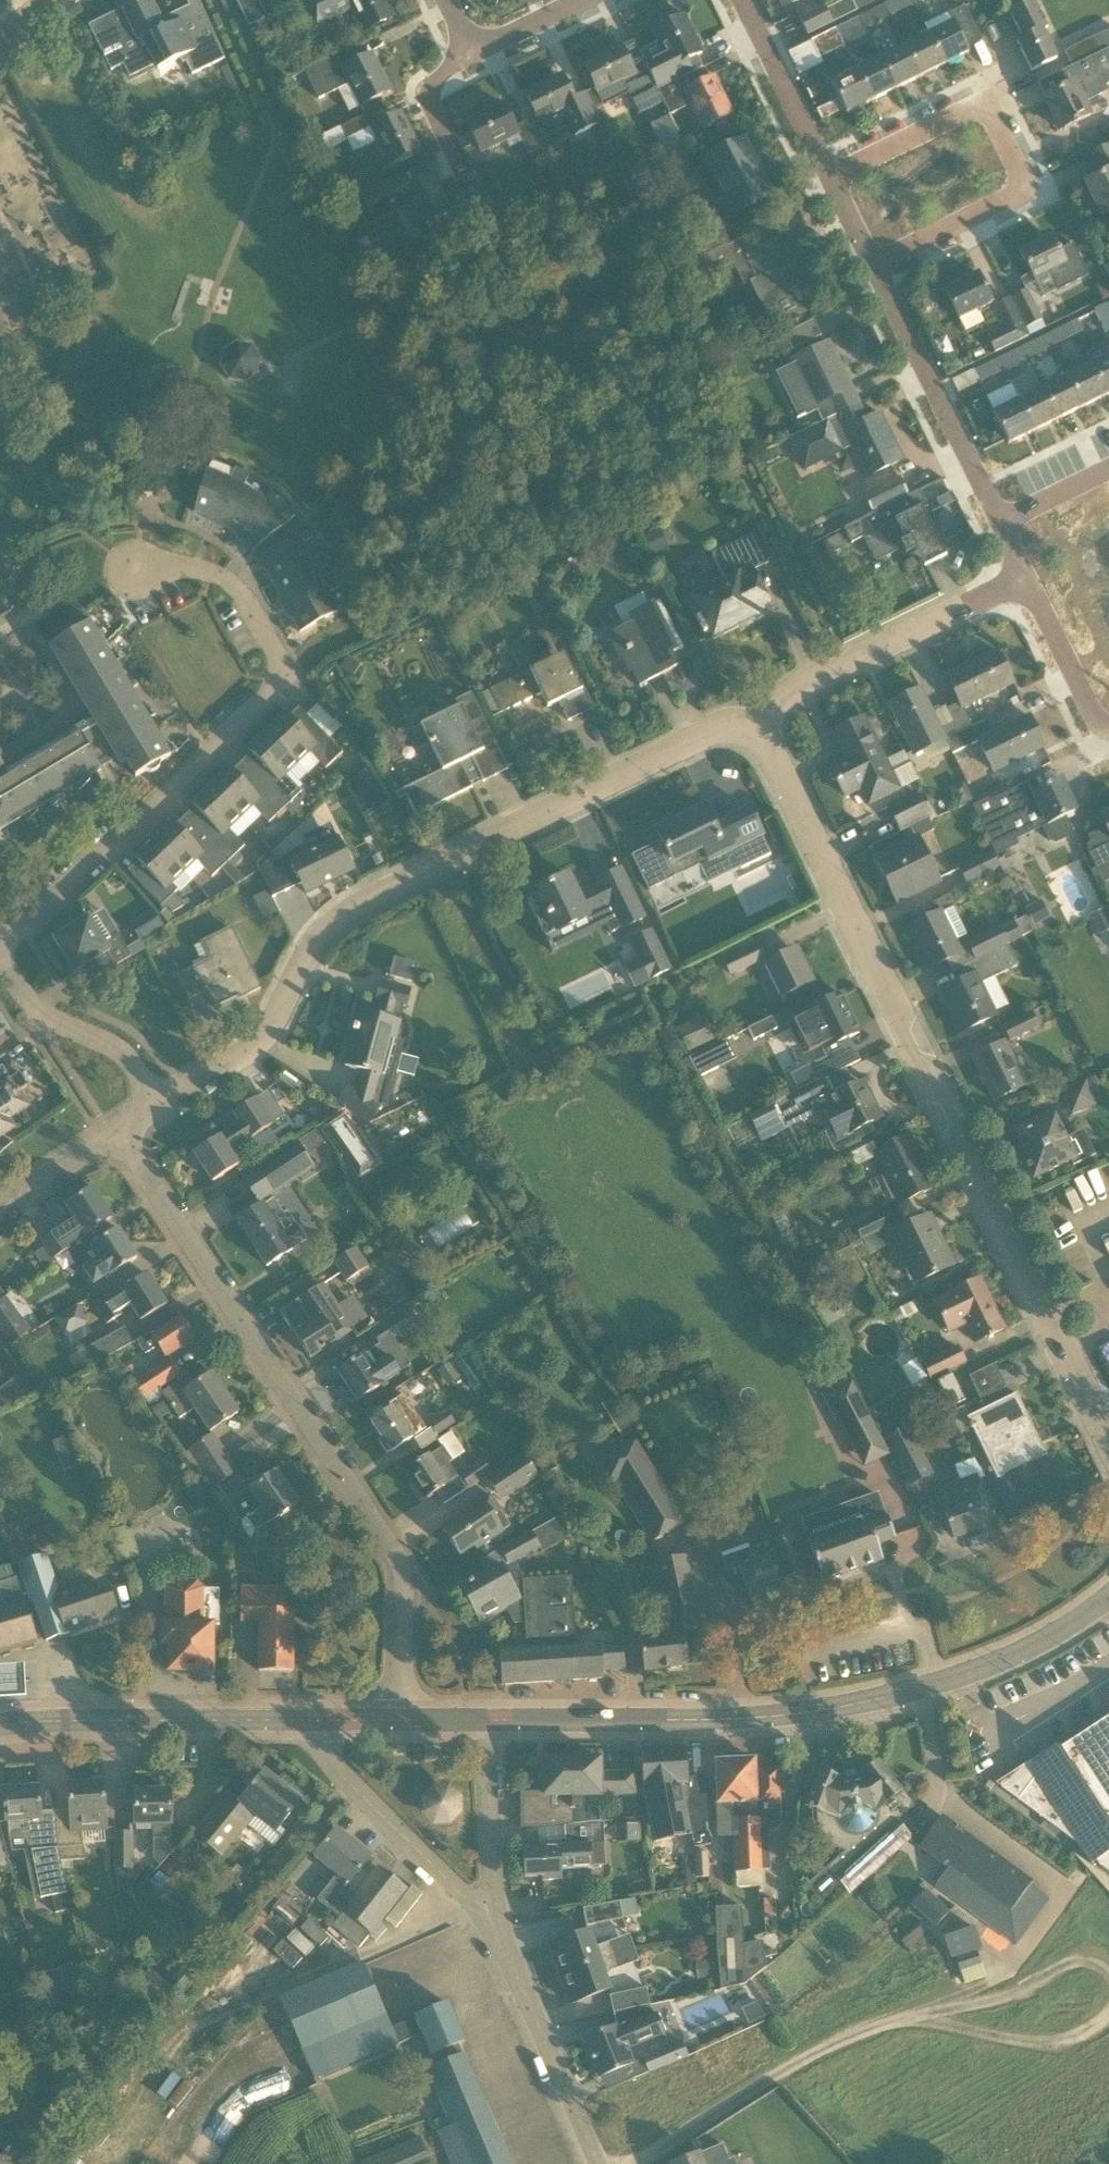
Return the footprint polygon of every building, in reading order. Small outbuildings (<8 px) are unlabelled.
[(129,79),(154,66),(156,71),(180,60),(182,64),(186,63),(192,75),(226,59),(209,24),(197,0),(185,0),(188,8),(161,20),(151,0),(142,0),(88,26),(110,72),(122,66),(129,79)] [(316,28),(350,11),(362,34),(393,18),(385,2),(382,3),(380,0),(302,0),(316,28)] [(675,10),(686,4),(684,0),(669,0),(675,10)] [(826,10),(833,24),(857,11),(852,0),(851,0),(845,0),(826,10)] [(857,11),(881,0),(852,0),(857,11)] [(883,5),(889,17),(914,5),(911,0),(894,0),(883,5)] [(1031,72),(1057,59),(1043,32),(1048,29),(1033,0),(1030,0),(1008,11),(1022,40),(1016,43),(1031,72)] [(833,24),(826,10),(823,5),(798,18),(808,36),(833,24)] [(883,5),(858,17),(864,29),(889,17),(883,5)] [(952,23),(928,35),(944,66),(968,54),(966,48),(980,41),(963,7),(947,14),(952,23)] [(665,54),(644,64),(657,90),(681,78),(681,79),(691,74),(685,62),(701,54),(683,17),(678,19),(675,12),(660,20),(663,26),(653,31),(665,54)] [(835,29),(841,40),(864,29),(858,17),(835,29)] [(841,40),(835,29),(810,42),(819,59),(837,50),(839,55),(836,56),(839,62),(834,65),(831,74),(835,82),(831,84),(846,114),(871,102),(855,71),(856,71),(841,40)] [(1071,67),(1107,49),(1108,49),(1108,31),(1107,31),(1064,52),(1071,67)] [(928,35),(904,47),(919,78),(944,66),(928,35)] [(639,116),(664,104),(663,103),(657,90),(644,64),(632,70),(621,47),(583,65),(604,106),(628,94),(639,116)] [(904,47),(879,59),(894,90),(919,78),(904,47)] [(1071,67),(1054,76),(1062,90),(1044,99),(1060,131),(1091,115),(1085,103),(1103,94),(1100,88),(1108,84),(1108,53),(1107,49),(1071,67)] [(348,86),(359,108),(390,92),(371,55),(348,67),(342,54),(305,73),(319,101),(348,86)] [(879,59),(856,71),(855,71),(871,102),(894,90),(879,59)] [(663,103),(664,104),(669,115),(688,106),(700,131),(731,115),(723,99),(720,101),(710,79),(687,91),(681,79),(681,78),(657,90),(663,103)] [(601,125),(587,96),(575,102),(564,79),(542,89),(541,86),(525,94),(539,124),(540,123),(544,131),(550,132),(569,122),(577,137),(601,125)] [(836,101),(817,111),(822,120),(840,110),(836,101)] [(480,153),(500,143),(517,134),(528,156),(540,149),(527,122),(515,128),(503,105),(466,123),(480,153)] [(370,129),(388,166),(419,151),(411,134),(408,136),(397,115),(374,126),(369,116),(372,115),(371,113),(340,128),(346,141),(370,129)] [(667,116),(652,124),(666,154),(682,146),(667,116)] [(771,196),(744,140),(702,161),(729,216),(771,196)] [(1085,183),(1102,217),(1108,213),(1108,146),(1089,156),(1099,177),(1085,183)] [(623,175),(616,158),(603,164),(611,181),(623,175)] [(694,244),(700,257),(701,258),(728,245),(730,244),(723,230),(694,244)] [(809,309),(806,302),(820,295),(799,251),(794,254),(791,248),(793,243),(788,233),(771,241),(772,243),(743,257),(754,281),(749,283),(768,323),(794,310),(797,316),(798,316),(801,315),(804,314),(808,312),(809,309)] [(1023,253),(1020,254),(1034,283),(1050,275),(1058,291),(1073,284),(1065,267),(1066,267),(1052,238),(1035,246),(1031,244),(1024,248),(1023,253)] [(720,270),(736,262),(728,245),(701,258),(700,257),(691,262),(694,289),(722,276),(720,270)] [(945,291),(959,320),(991,304),(977,275),(945,291)] [(1026,327),(1025,328),(1030,337),(1046,329),(1027,290),(1012,297),(1026,327)] [(933,293),(914,303),(918,312),(938,303),(933,293)] [(1025,328),(1011,298),(991,308),(1001,329),(985,337),(994,354),(1030,337),(1025,328)] [(1108,332),(1108,310),(1106,304),(1093,310),(1105,334),(1108,332)] [(1077,320),(1070,323),(1077,336),(1083,332),(1077,320)] [(1070,323),(1046,335),(1052,348),(1077,336),(1070,323)] [(1046,335),(1022,347),(1028,359),(1052,348),(1046,335)] [(826,402),(833,417),(858,404),(851,389),(850,389),(828,342),(790,361),(813,408),(826,402)] [(1091,365),(1106,396),(1108,395),(1108,342),(1099,347),(1100,348),(1086,355),(1091,365)] [(257,373),(259,364),(260,360),(251,347),(236,344),(223,352),(220,367),(228,380),(243,384),(256,375),(257,373)] [(1022,347),(999,359),(1004,370),(1003,370),(1007,380),(1021,373),(1017,364),(1028,359),(1022,347)] [(1004,370),(999,359),(973,372),(978,382),(1003,370),(1004,370)] [(1091,365),(1067,377),(1082,408),(1106,396),(1091,365)] [(1067,377),(1043,389),(1058,420),(1082,408),(1067,377)] [(1043,389),(1019,401),(1034,432),(1058,420),(1043,389)] [(1034,432),(1019,401),(993,413),(1008,444),(1034,432)] [(858,404),(833,417),(788,439),(804,471),(850,448),(865,479),(902,460),(879,414),(866,420),(858,404)] [(206,519),(215,524),(242,472),(235,468),(230,478),(224,475),(218,473),(212,471),(206,469),(193,512),(200,515),(207,517),(206,519)] [(236,534),(237,535),(266,500),(265,499),(260,495),(255,492),(249,489),(244,485),(249,475),(242,472),(215,524),(223,528),(224,526),(236,534)] [(871,512),(907,495),(899,480),(864,497),(871,512)] [(925,567),(945,557),(921,510),(927,507),(919,491),(844,527),(852,543),(864,537),(873,556),(899,544),(905,555),(916,549),(925,567)] [(949,494),(936,500),(940,508),(952,502),(949,494)] [(266,500),(237,535),(246,543),(244,545),(251,553),(297,516),(291,509),(282,516),(278,512),(274,507),(269,503),(266,500)] [(264,569),(272,583),(312,562),(303,544),(313,539),(308,531),(256,559),(262,570),(264,569)] [(657,531),(641,538),(649,556),(665,549),(657,531)] [(751,572),(768,564),(753,534),(712,555),(724,580),(687,599),(707,641),(741,624),(742,626),(771,612),(751,572)] [(798,535),(793,538),(798,548),(808,543),(805,537),(798,535)] [(839,535),(823,543),(828,554),(844,546),(839,535)] [(278,599),(283,609),(335,581),(332,574),(322,579),(312,562),(272,583),(280,598),(278,599)] [(335,581),(283,609),(289,619),(291,618),(299,633),(339,611),(329,593),(339,588),(335,581)] [(623,628),(606,636),(619,663),(622,661),(628,675),(631,673),(638,687),(642,685),(678,667),(672,655),(677,652),(653,604),(648,607),(642,595),(614,609),(623,628)] [(21,818),(27,824),(38,811),(37,809),(47,803),(53,808),(64,795),(63,793),(73,787),(79,792),(91,780),(89,777),(101,771),(100,769),(117,759),(121,766),(126,763),(135,777),(145,772),(151,773),(156,772),(159,768),(160,763),(161,762),(177,752),(163,739),(162,739),(162,740),(160,741),(148,720),(154,717),(155,716),(138,699),(137,701),(130,690),(136,687),(137,687),(137,686),(123,672),(121,675),(115,664),(120,661),(121,661),(122,660),(107,646),(105,649),(99,638),(105,635),(106,634),(92,620),(91,621),(80,628),(74,626),(69,628),(66,631),(64,638),(49,647),(94,721),(50,747),(0,777),(0,831),(21,818)] [(946,710),(953,723),(958,734),(972,728),(963,708),(1012,684),(997,652),(946,677),(960,704),(946,710)] [(490,690),(492,694),(502,713),(541,694),(548,707),(558,702),(568,722),(594,709),(581,683),(578,684),(564,654),(490,690)] [(340,669),(354,677),(360,665),(347,657),(340,669)] [(952,754),(965,748),(958,734),(953,723),(940,730),(920,689),(889,705),(914,757),(946,742),(952,754)] [(395,794),(398,800),(406,796),(415,816),(472,788),(468,780),(479,774),(483,782),(508,770),(471,694),(455,702),(458,708),(407,733),(416,751),(430,745),(442,770),(395,794)] [(267,729),(265,731),(298,765),(310,754),(325,770),(342,754),(303,713),(293,723),(286,714),(279,721),(279,720),(272,724),(267,729)] [(958,734),(965,748),(977,742),(992,774),(1044,748),(1028,716),(990,735),(983,722),(972,728),(958,734)] [(832,733),(840,748),(842,747),(847,757),(829,766),(845,797),(860,789),(868,805),(899,790),(897,786),(916,777),(909,764),(891,773),(863,717),(832,733)] [(256,759),(246,768),(285,808),(290,803),(301,793),(286,777),(298,765),(265,731),(263,732),(258,738),(254,744),(255,744),(248,751),(256,759)] [(210,783),(208,785),(241,819),(254,807),(269,823),(272,821),(285,808),(246,768),(237,777),(229,769),(222,775),(222,774),(216,778),(210,783)] [(365,769),(345,786),(361,813),(383,800),(365,769)] [(1008,789),(972,806),(985,833),(993,851),(1015,840),(1007,823),(1038,808),(1046,824),(1041,826),(1049,842),(1055,843),(1069,837),(1071,831),(1064,817),(1075,812),(1060,780),(1032,793),(1024,777),(1006,785),(1008,789)] [(948,789),(957,808),(972,801),(963,783),(948,789)] [(199,813),(190,822),(228,862),(244,846),(229,831),(241,819),(208,785),(206,786),(201,792),(197,798),(198,798),(191,805),(199,813)] [(887,807),(900,834),(929,819),(930,821),(936,817),(928,802),(923,805),(916,792),(887,807)] [(290,803),(285,808),(290,814),(296,809),(290,803)] [(285,808),(272,821),(279,828),(292,816),(290,814),(285,808)] [(658,844),(631,856),(657,910),(684,897),(676,880),(733,852),(741,869),(770,855),(761,836),(762,835),(750,810),(724,823),(725,824),(715,829),(705,809),(657,832),(666,851),(662,853),(658,844)] [(1102,814),(1104,817),(1103,818),(1108,828),(1089,837),(1092,844),(1086,847),(1097,870),(1108,864),(1108,810),(1102,814)] [(154,837),(152,839),(185,873),(197,862),(212,878),(221,869),(228,862),(190,822),(180,831),(172,823),(166,829),(165,828),(159,832),(154,837)] [(269,852),(256,864),(272,898),(286,892),(301,884),(306,894),(353,871),(336,837),(310,850),(307,845),(273,862),(269,852)] [(875,859),(896,903),(941,882),(919,837),(875,859)] [(185,873),(152,839),(145,846),(141,852),(135,859),(142,867),(132,876),(161,906),(162,914),(167,909),(172,915),(185,906),(174,894),(178,890),(173,885),(185,873)] [(958,869),(966,885),(1000,868),(992,852),(958,869)] [(245,880),(228,862),(221,869),(236,885),(245,880)] [(644,919),(620,870),(597,881),(598,884),(577,894),(568,875),(536,890),(538,893),(526,899),(545,938),(588,917),(599,912),(610,934),(620,929),(621,930),(644,919)] [(253,898),(263,918),(278,911),(268,891),(253,898)] [(1040,903),(1030,908),(1037,923),(1048,917),(1040,903)] [(952,909),(953,909),(952,908),(940,914),(939,913),(909,928),(929,969),(960,954),(958,950),(953,941),(965,936),(952,909)] [(142,917),(153,934),(164,927),(153,910),(142,917)] [(1092,920),(1098,934),(1108,929),(1108,920),(1106,914),(1092,920)] [(104,942),(88,918),(53,940),(74,973),(85,966),(93,980),(130,957),(126,948),(119,933),(104,942)] [(967,942),(975,960),(1008,944),(1021,937),(1013,922),(1001,929),(999,926),(967,942)] [(201,944),(209,960),(178,975),(189,999),(205,991),(213,1007),(245,992),(246,995),(260,988),(231,929),(201,944)] [(651,931),(631,940),(649,980),(669,970),(651,931)] [(138,940),(126,948),(130,957),(143,950),(138,940)] [(722,961),(730,977),(766,960),(758,944),(722,961)] [(1008,944),(975,960),(976,961),(969,964),(975,975),(940,992),(960,1033),(997,1015),(982,983),(1017,966),(1007,946),(1009,945),(1008,944)] [(763,965),(780,999),(813,982),(804,964),(800,966),(792,951),(763,965)] [(1030,975),(1036,988),(1053,979),(1046,966),(1030,975)] [(345,1066),(361,1070),(356,1091),(349,1087),(339,1103),(369,1124),(381,1107),(373,1102),(379,1077),(381,1078),(391,1041),(396,1043),(396,1041),(401,1042),(405,1040),(408,1030),(406,1026),(401,1025),(401,1023),(399,1022),(403,1007),(406,1008),(410,991),(381,983),(377,999),(380,1000),(375,1018),(359,1013),(345,1066)] [(790,1075),(798,1092),(822,1080),(859,1061),(851,1046),(850,1046),(847,1038),(858,1033),(840,996),(791,1020),(802,1043),(814,1038),(824,1058),(790,1075)] [(1002,1027),(1009,1042),(1039,1027),(1032,1012),(1002,1027)] [(676,1030),(687,1053),(713,1040),(702,1017),(676,1030)] [(758,1024),(747,1029),(753,1040),(763,1035),(758,1024)] [(972,1058),(993,1101),(1027,1085),(1006,1042),(972,1058)] [(708,1048),(688,1058),(698,1078),(718,1068),(708,1048)] [(13,1130),(7,1121),(27,1108),(18,1095),(19,1094),(18,1093),(27,1088),(18,1075),(17,1076),(10,1066),(0,1073),(0,1138),(13,1130)] [(822,1080),(798,1092),(775,1102),(786,1127),(802,1119),(800,1114),(819,1104),(823,1113),(829,1110),(836,1125),(826,1130),(824,1134),(832,1151),(837,1153),(857,1143),(856,1140),(871,1133),(868,1125),(880,1119),(871,1100),(868,1102),(859,1085),(831,1098),(822,1080)] [(1086,1080),(1060,1090),(1065,1102),(1091,1092),(1086,1080)] [(233,1112),(240,1123),(219,1137),(219,1136),(193,1153),(212,1182),(239,1165),(231,1152),(250,1140),(250,1139),(272,1125),(255,1098),(233,1112)] [(769,1107),(749,1116),(755,1130),(761,1141),(781,1132),(776,1120),(769,1107)] [(342,1110),(321,1123),(349,1165),(354,1173),(374,1160),(342,1110)] [(1027,1158),(1023,1160),(1030,1175),(1044,1168),(1047,1173),(1070,1161),(1073,1166),(1095,1155),(1083,1131),(1067,1138),(1055,1113),(1054,1113),(1052,1110),(1013,1129),(1027,1158)] [(868,1184),(880,1208),(895,1201),(897,1205),(934,1187),(909,1137),(872,1155),(883,1177),(868,1184)] [(295,1143),(242,1178),(259,1203),(290,1182),(283,1171),(304,1156),(295,1143)] [(812,1161),(810,1167),(813,1172),(825,1166),(812,1161)] [(751,1189),(757,1201),(769,1195),(765,1188),(756,1185),(751,1189)] [(85,1235),(111,1218),(92,1189),(83,1195),(79,1189),(62,1199),(75,1219),(42,1241),(54,1260),(72,1248),(71,1246),(86,1237),(85,1235)] [(294,1225),(286,1214),(283,1216),(273,1200),(264,1206),(263,1205),(238,1222),(267,1266),(305,1240),(295,1225),(294,1225)] [(429,1253),(472,1223),(461,1207),(418,1237),(429,1253)] [(853,1227),(853,1228),(833,1238),(840,1250),(901,1220),(895,1207),(853,1227)] [(933,1236),(937,1234),(928,1217),(884,1238),(895,1261),(900,1259),(912,1285),(948,1268),(933,1236)] [(75,1256),(93,1284),(108,1274),(109,1276),(136,1259),(118,1229),(75,1256)] [(333,1263),(346,1282),(368,1268),(356,1248),(333,1263)] [(93,1304),(106,1325),(122,1315),(120,1312),(130,1305),(140,1322),(166,1306),(147,1275),(122,1290),(121,1287),(93,1304)] [(932,1302),(948,1335),(965,1326),(974,1344),(987,1337),(988,1339),(993,1337),(992,1335),(1003,1329),(979,1279),(932,1302)] [(323,1284),(279,1312),(310,1359),(353,1330),(352,1329),(338,1307),(323,1284)] [(842,1309),(842,1299),(834,1294),(825,1299),(825,1309),(834,1314),(842,1309)] [(8,1348),(30,1333),(5,1297),(0,1300),(0,1336),(8,1348)] [(66,1335),(87,1320),(70,1297),(49,1312),(66,1335)] [(158,1347),(164,1358),(195,1338),(181,1318),(152,1336),(150,1333),(136,1341),(145,1355),(158,1347)] [(371,1333),(380,1348),(401,1335),(391,1320),(371,1333)] [(441,1341),(451,1355),(464,1346),(454,1332),(441,1341)] [(77,1353),(86,1369),(111,1355),(102,1340),(77,1353)] [(921,1364),(929,1381),(966,1363),(958,1346),(921,1364)] [(913,1349),(897,1356),(914,1393),(929,1386),(913,1349)] [(338,1372),(357,1401),(399,1373),(388,1358),(373,1368),(364,1355),(338,1372)] [(132,1384),(143,1401),(181,1375),(170,1359),(132,1384)] [(161,1393),(179,1419),(193,1410),(208,1433),(237,1413),(212,1375),(185,1393),(178,1382),(161,1393)] [(936,1382),(949,1408),(964,1401),(952,1375),(936,1382)] [(17,1379),(5,1388),(18,1404),(31,1398),(17,1379)] [(872,1425),(849,1382),(823,1395),(837,1422),(839,1421),(848,1438),(872,1425)] [(472,1394),(457,1405),(465,1416),(480,1405),(472,1394)] [(967,1418),(972,1428),(997,1479),(1045,1455),(1016,1394),(967,1418)] [(392,1408),(371,1423),(382,1439),(380,1443),(386,1452),(390,1451),(390,1452),(409,1440),(413,1437),(425,1429),(411,1407),(403,1395),(390,1404),(392,1408)] [(500,1400),(489,1407),(499,1423),(511,1416),(500,1400)] [(429,1424),(437,1436),(455,1425),(447,1412),(429,1424)] [(885,1438),(883,1440),(882,1440),(908,1488),(933,1475),(908,1426),(904,1428),(899,1418),(880,1428),(885,1438)] [(441,1449),(430,1456),(404,1473),(423,1501),(448,1484),(457,1477),(448,1464),(464,1453),(450,1432),(436,1442),(441,1449)] [(188,1452),(203,1474),(228,1457),(213,1434),(188,1452)] [(741,1459),(734,1441),(723,1444),(730,1463),(741,1459)] [(615,1487),(650,1544),(686,1522),(637,1442),(605,1447),(611,1488),(615,1487)] [(487,1480),(501,1501),(538,1477),(524,1456),(487,1480)] [(228,1457),(203,1474),(213,1488),(238,1471),(228,1457)] [(459,1474),(469,1489),(491,1474),(481,1459),(459,1474)] [(230,1504),(241,1521),(247,1518),(256,1531),(269,1522),(269,1523),(298,1503),(277,1472),(248,1491),(248,1492),(230,1504)] [(994,1485),(1010,1519),(1026,1512),(1010,1478),(994,1485)] [(936,1491),(946,1518),(953,1539),(986,1527),(983,1519),(994,1515),(986,1493),(978,1496),(971,1479),(936,1491)] [(184,1491),(191,1512),(208,1507),(202,1485),(184,1491)] [(490,1495),(441,1527),(460,1556),(474,1546),(477,1549),(495,1537),(503,1532),(502,1530),(509,1526),(500,1512),(501,1512),(490,1495)] [(895,1539),(886,1516),(884,1516),(877,1495),(854,1504),(860,1520),(806,1539),(822,1583),(882,1561),(877,1546),(895,1539)] [(546,1524),(499,1550),(508,1566),(540,1549),(542,1552),(568,1537),(557,1518),(546,1524)] [(749,1549),(747,1545),(721,1554),(727,1571),(738,1567),(753,1609),(759,1607),(758,1604),(766,1601),(765,1596),(779,1591),(776,1581),(783,1579),(783,1580),(804,1572),(787,1525),(766,1532),(771,1546),(764,1548),(762,1544),(749,1549)] [(15,1565),(28,1602),(32,1600),(46,1641),(119,1617),(109,1588),(92,1593),(88,1580),(62,1588),(58,1578),(62,1577),(58,1564),(51,1566),(47,1554),(15,1565)] [(639,1636),(641,1650),(644,1672),(687,1667),(683,1632),(700,1628),(686,1556),(640,1566),(652,1621),(667,1618),(669,1632),(639,1636)] [(38,1642),(25,1597),(23,1598),(17,1578),(14,1579),(9,1565),(0,1567),(0,1599),(1,1603),(0,1603),(0,1653),(38,1642)] [(514,1625),(524,1624),(525,1624),(522,1581),(513,1586),(501,1565),(460,1588),(480,1623),(505,1609),(514,1625)] [(525,1624),(524,1624),(526,1647),(499,1649),(501,1685),(603,1678),(603,1672),(625,1670),(621,1642),(575,1645),(571,1578),(522,1581),(525,1624)] [(160,1623),(160,1647),(168,1647),(168,1671),(212,1672),(212,1623),(204,1623),(204,1588),(197,1581),(172,1581),(165,1588),(165,1623),(160,1623)] [(281,1610),(282,1588),(240,1587),(240,1623),(258,1623),(258,1672),(292,1672),(293,1611),(281,1610)] [(22,1696),(21,1664),(0,1665),(0,1697),(22,1696)] [(1090,1864),(1095,1861),(1098,1867),(1108,1875),(1108,1716),(1028,1769),(1030,1771),(1003,1788),(1001,1787),(1000,1788),(1076,1844),(1090,1864)] [(686,1746),(640,1749),(642,1788),(643,1787),(651,1827),(654,1842),(691,1835),(693,1848),(710,1845),(707,1783),(689,1787),(687,1758),(686,1746)] [(556,1827),(564,1826),(572,1825),(571,1759),(543,1759),(544,1794),(521,1794),(522,1828),(556,1827)] [(599,1759),(571,1759),(572,1825),(596,1823),(596,1814),(589,1815),(588,1808),(587,1808),(587,1798),(638,1796),(635,1773),(599,1773),(599,1759)] [(715,1806),(716,1838),(733,1837),(734,1873),(736,1873),(737,1888),(765,1887),(764,1871),(770,1871),(768,1833),(772,1833),(776,1831),(778,1829),(780,1826),(781,1822),(780,1794),(783,1794),(782,1777),(778,1778),(778,1770),(754,1771),(754,1760),(715,1762),(717,1806),(715,1806)] [(844,1852),(826,1869),(848,1894),(911,1838),(895,1821),(912,1807),(877,1764),(861,1777),(838,1780),(819,1774),(806,1809),(816,1813),(816,1816),(816,1819),(816,1823),(817,1826),(818,1829),(820,1832),(821,1835),(823,1837),(825,1840),(827,1842),(830,1845),(832,1847),(835,1848),(838,1850),(841,1851),(844,1852)] [(192,1835),(221,1858),(247,1826),(273,1847),(285,1831),(279,1827),(300,1801),(264,1772),(240,1801),(227,1791),(192,1835)] [(453,1782),(418,1788),(424,1825),(459,1820),(453,1782)] [(70,1810),(55,1811),(58,1849),(61,1861),(84,1860),(82,1833),(106,1831),(103,1783),(68,1786),(70,1810)] [(58,1849),(55,1811),(40,1812),(38,1788),(3,1790),(6,1824),(8,1824),(8,1837),(12,1852),(24,1852),(34,1900),(52,1896),(56,1914),(70,1911),(60,1862),(61,1861),(58,1849)] [(134,1792),(135,1814),(135,1828),(153,1827),(153,1840),(159,1840),(160,1857),(164,1862),(170,1856),(170,1827),(170,1791),(134,1792)] [(1030,1886),(1031,1884),(941,1817),(919,1847),(948,1869),(934,1888),(1015,1947),(1049,1900),(1030,1886)] [(564,1826),(566,1844),(560,1845),(560,1843),(540,1845),(541,1848),(523,1849),(524,1878),(542,1877),(542,1881),(562,1880),(561,1870),(591,1869),(590,1844),(603,1844),(603,1825),(602,1825),(602,1822),(596,1823),(572,1825),(564,1826)] [(615,1825),(616,1843),(640,1842),(640,1824),(615,1825)] [(9,1863),(0,1830),(0,1867),(3,1866),(2,1865),(9,1863)] [(335,1877),(316,1900),(339,1918),(332,1927),(358,1948),(391,1907),(405,1890),(378,1869),(376,1872),(365,1863),(370,1857),(335,1830),(312,1858),(335,1877)] [(113,1832),(114,1870),(133,1870),(133,1832),(113,1832)] [(161,1868),(172,1879),(189,1860),(177,1850),(161,1868)] [(707,1878),(709,1878),(708,1853),(693,1854),(694,1857),(684,1857),(685,1885),(688,1885),(688,1886),(695,1886),(695,1884),(708,1883),(707,1878)] [(911,1904),(935,1927),(949,1913),(926,1890),(911,1904)] [(620,1902),(623,1918),(636,1915),(633,1900),(620,1902)] [(763,1900),(764,1910),(764,1922),(772,1922),(771,1900),(763,1900)] [(582,1909),(586,1926),(622,1919),(619,1902),(582,1909)] [(716,1950),(720,1991),(744,1985),(766,1968),(760,1942),(743,1945),(742,1908),(715,1909),(716,1950)] [(199,1938),(215,1945),(222,1930),(206,1923),(199,1938)] [(962,1971),(966,1983),(985,1977),(977,1951),(981,1950),(974,1927),(942,1937),(950,1960),(955,1958),(960,1972),(962,1971)] [(549,1946),(559,1975),(613,1955),(609,1942),(593,1948),(588,1932),(549,1946)] [(613,1955),(559,1975),(570,2004),(609,1990),(603,1974),(618,1969),(613,1955)] [(712,1961),(704,1962),(706,1979),(714,1978),(712,1961)] [(64,1967),(69,1987),(81,1985),(76,1964),(64,1967)] [(342,1973),(280,2000),(289,2022),(314,2080),(421,2034),(430,2055),(463,2042),(447,2004),(416,2017),(416,2018),(390,2029),(362,1965),(342,1973)] [(608,1996),(613,2015),(649,2007),(648,2005),(644,1987),(608,1996)] [(756,2002),(741,2010),(746,2021),(748,2024),(763,2016),(756,2002)] [(649,2007),(613,2015),(615,2025),(581,2039),(597,2079),(633,2063),(626,2048),(664,2032),(656,2013),(653,2015),(649,2007)] [(641,2057),(648,2072),(687,2056),(680,2040),(641,2057)] [(449,2127),(437,2132),(450,2163),(510,2163),(463,2054),(425,2070),(449,2127)] [(359,2163),(416,2163),(429,2158),(419,2135),(358,2162),(359,2163)] [(675,2163),(725,2163),(729,2163),(722,2145),(675,2163)]
